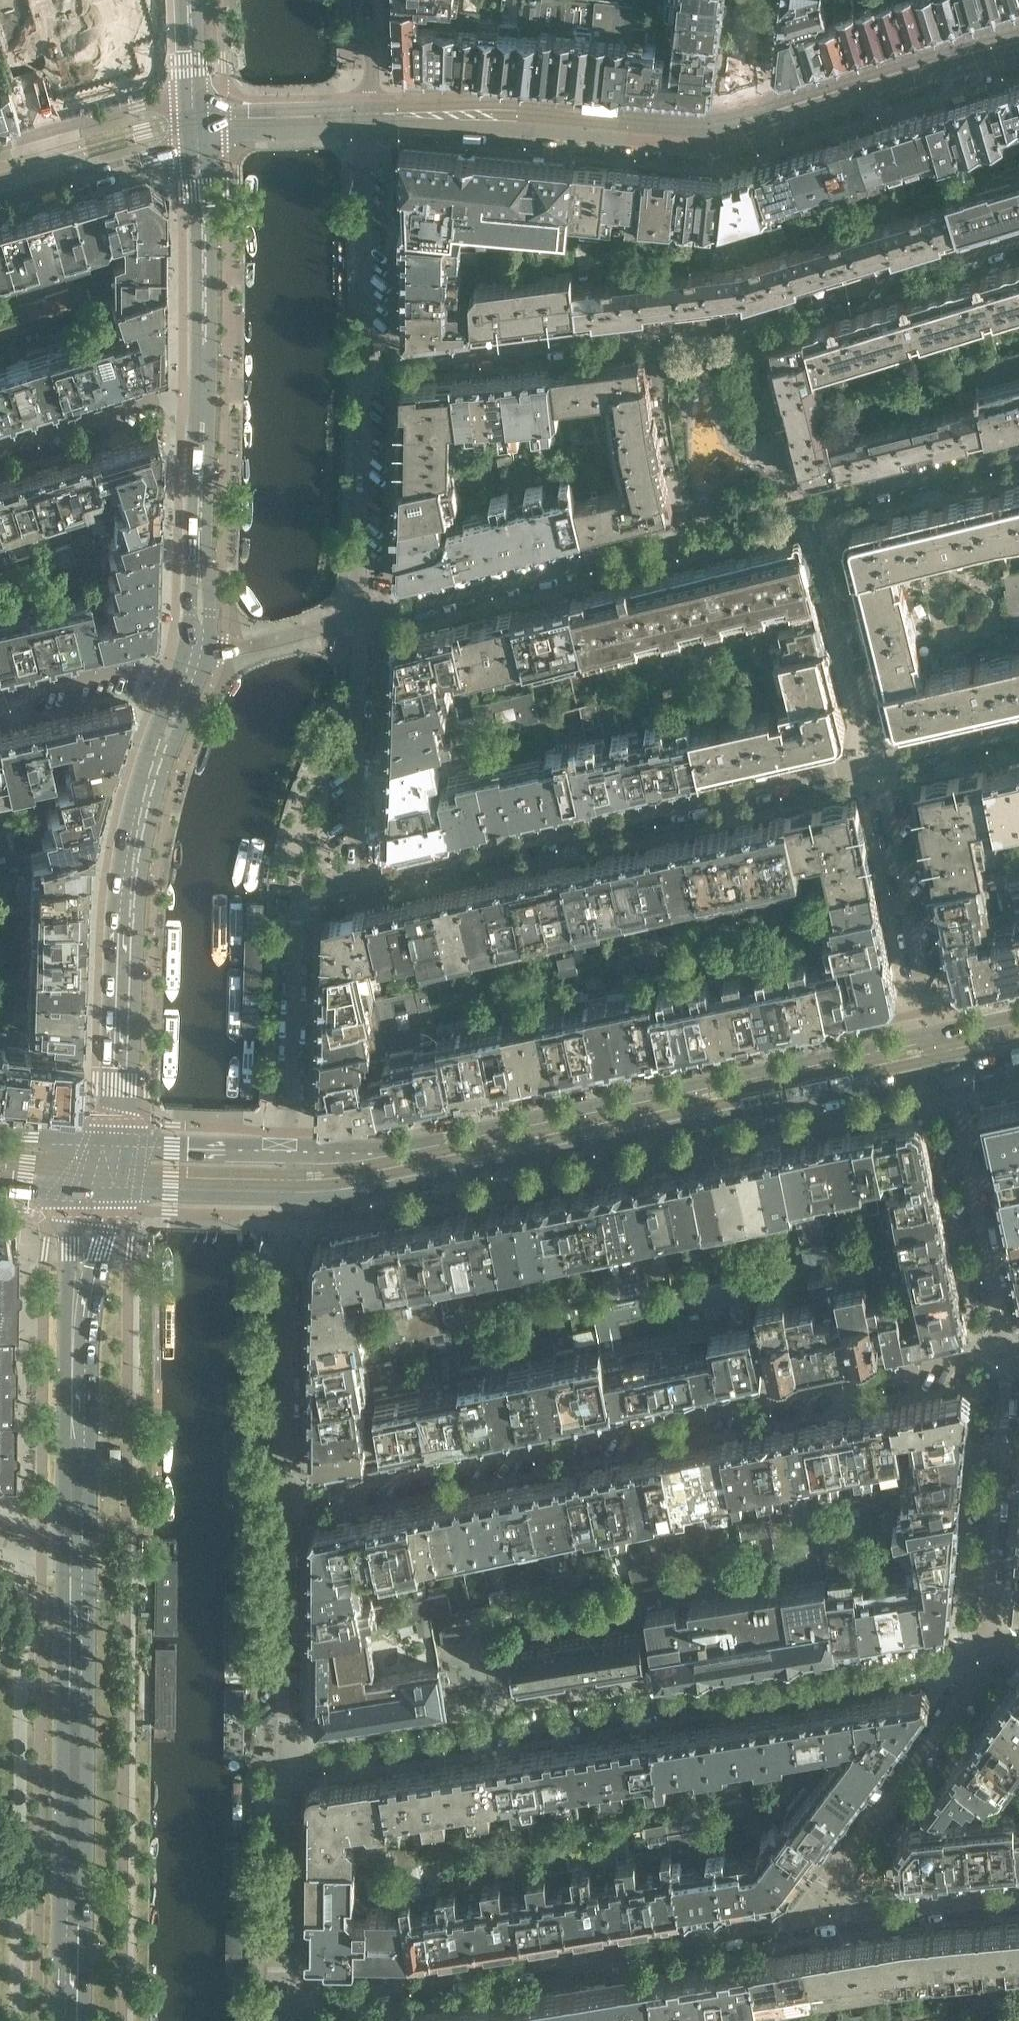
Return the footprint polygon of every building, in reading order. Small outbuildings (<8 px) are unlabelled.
[(454,0),(396,0),(396,4),(416,3),(416,6),(439,8),(454,9),(454,0)] [(611,0),(587,0),(587,4),(595,5),(592,35),(587,85),(603,87),(611,0)] [(631,25),(634,1),(626,0),(611,0),(603,87),(624,89),(628,54),(628,53),(631,25)] [(723,0),(674,0),(673,10),(721,15),(723,0)] [(780,29),(798,30),(795,24),(829,14),(825,0),(796,0),(782,4),(780,29)] [(918,0),(879,0),(876,1),(889,42),(891,41),(890,41),(907,36),(909,35),(926,29),(926,30),(927,30),(918,0)] [(939,0),(918,0),(927,30),(928,29),(944,24),(946,24),(939,0)] [(960,0),(939,0),(946,24),(965,18),(964,18),(960,0)] [(982,0),(960,0),(964,18),(985,11),(982,0)] [(1004,0),(982,0),(985,11),(1006,5),(1004,0)] [(889,42),(876,1),(857,7),(870,48),(889,42)] [(417,24),(416,6),(416,3),(396,4),(398,65),(398,68),(419,70),(417,24)] [(870,48),(857,7),(837,13),(840,21),(841,20),(851,54),(870,48)] [(719,34),(721,15),(673,10),(666,9),(664,29),(674,30),(719,34)] [(851,54),(841,20),(840,21),(820,27),(830,60),(831,60),(850,54),(851,54)] [(456,73),(458,28),(417,24),(419,70),(438,71),(456,73)] [(830,60),(820,27),(799,34),(809,67),(810,67),(810,66),(829,60),(829,61),(830,60)] [(475,75),(479,30),(458,28),(456,73),(475,75)] [(798,34),(798,30),(780,29),(780,32),(780,36),(779,36),(779,37),(779,38),(776,69),(775,70),(782,75),(783,75),(808,67),(809,67),(799,34),(798,34)] [(495,76),(499,32),(479,30),(475,75),(495,76)] [(550,82),(555,32),(539,30),(538,36),(534,80),(550,82)] [(717,57),(719,34),(674,30),(672,52),(717,57)] [(514,78),(518,34),(499,32),(495,76),(514,78)] [(568,84),(573,33),(555,32),(550,82),(568,84)] [(587,85),(592,35),(573,33),(568,84),(587,85)] [(534,80),(538,36),(518,34),(514,78),(534,80)] [(713,92),(715,77),(670,73),(662,72),(663,57),(654,56),(655,44),(639,43),(638,55),(628,54),(624,89),(708,97),(713,92)] [(715,77),(717,57),(672,52),(670,73),(715,77)] [(7,82),(0,84),(0,120),(18,115),(14,103),(7,82)] [(1011,87),(1010,87),(1018,116),(1018,85),(1011,87)] [(1011,123),(1018,120),(1018,116),(1010,87),(992,93),(990,93),(986,95),(976,99),(973,99),(968,100),(965,102),(954,106),(950,106),(926,114),(926,113),(924,114),(924,115),(909,119),(921,158),(930,156),(931,162),(1005,139),(1003,132),(1013,129),(1011,123)] [(921,158),(909,119),(893,124),(892,124),(893,125),(895,132),(904,164),(921,158)] [(904,164),(895,132),(893,125),(875,130),(888,169),(890,177),(893,188),(910,182),(904,164)] [(888,169),(875,130),(859,135),(857,136),(841,141),(853,180),(888,169)] [(853,180),(841,141),(826,146),(825,146),(837,185),(853,180)] [(837,185),(825,146),(824,146),(808,151),(820,190),(837,185)] [(405,229),(451,233),(520,239),(568,238),(570,216),(576,164),(575,164),(573,163),(573,164),(564,163),(556,162),(534,160),(532,160),(476,155),(476,154),(460,153),(459,154),(455,153),(404,149),(404,148),(402,148),(402,149),(401,149),(401,151),(402,151),(403,187),(403,189),(405,219),(405,227),(405,229)] [(820,190),(808,151),(791,157),(803,196),(820,190)] [(803,196),(791,157),(791,156),(775,161),(787,201),(803,196)] [(787,201),(775,161),(757,167),(769,206),(787,201)] [(603,219),(609,167),(576,164),(570,216),(603,219)] [(959,234),(1018,216),(1018,166),(945,188),(950,203),(959,234)] [(621,212),(625,169),(609,167),(603,219),(603,223),(613,224),(614,211),(621,212)] [(769,206),(757,167),(738,173),(734,174),(735,174),(722,178),(721,178),(681,174),(676,223),(718,227),(718,225),(735,219),(736,224),(755,218),(754,214),(770,209),(769,206)] [(636,237),(642,171),(625,169),(621,212),(628,213),(626,238),(636,237)] [(654,240),(660,173),(642,171),(636,237),(641,237),(642,240),(654,240)] [(676,223),(681,174),(660,173),(654,240),(674,239),(676,223)] [(893,188),(890,177),(885,178),(886,182),(874,186),(876,193),(893,188)] [(164,233),(164,198),(144,183),(126,189),(134,214),(134,232),(164,233)] [(134,232),(134,214),(126,189),(88,199),(87,199),(86,199),(86,200),(77,202),(76,202),(76,203),(88,247),(109,241),(108,238),(121,234),(123,241),(134,241),(134,232)] [(88,247),(76,203),(74,203),(73,203),(72,204),(51,210),(66,257),(90,250),(88,247)] [(959,234),(950,203),(873,226),(882,258),(959,234)] [(66,257),(51,210),(27,217),(41,265),(66,257)] [(27,217),(0,225),(0,229),(13,273),(23,303),(48,295),(39,265),(41,265),(27,217)] [(787,236),(783,223),(769,228),(773,240),(787,236)] [(882,258),(873,226),(788,252),(798,283),(882,258)] [(768,242),(764,228),(749,233),(753,246),(768,242)] [(0,229),(0,276),(13,273),(0,229)] [(451,240),(451,233),(405,229),(405,245),(461,249),(461,240),(451,240)] [(165,284),(164,233),(134,232),(134,241),(123,241),(124,242),(122,242),(122,256),(119,258),(119,299),(165,284)] [(461,259),(461,249),(405,245),(405,263),(452,265),(452,259),(461,259)] [(798,283),(788,252),(742,266),(739,266),(659,276),(663,309),(714,302),(714,303),(714,304),(715,305),(716,305),(743,302),(744,301),(744,300),(745,300),(746,299),(798,283)] [(452,272),(452,265),(405,263),(405,281),(461,282),(461,273),(452,272)] [(1017,266),(944,289),(957,329),(1018,310),(1018,272),(1017,266)] [(578,319),(574,286),(573,273),(520,280),(526,325),(578,319)] [(663,309),(659,276),(574,286),(578,319),(663,309)] [(526,325),(520,280),(478,285),(472,294),(472,298),(472,314),(474,332),(526,325)] [(472,298),(472,294),(471,282),(461,282),(405,281),(405,283),(405,297),(405,299),(452,298),(452,291),(461,291),(461,298),(472,298)] [(30,326),(94,305),(85,282),(48,295),(23,303),(0,310),(0,336),(30,326)] [(165,307),(165,284),(119,299),(119,300),(115,301),(121,319),(137,314),(138,315),(165,307)] [(942,333),(957,329),(944,289),(805,331),(817,376),(833,372),(834,376),(945,342),(942,333)] [(462,315),(461,304),(452,304),(452,298),(405,299),(405,300),(405,314),(405,316),(462,315)] [(165,365),(165,307),(138,315),(141,326),(130,330),(144,375),(165,368),(165,365)] [(474,332),(472,314),(462,315),(405,316),(405,319),(405,334),(405,335),(404,336),(410,340),(474,332)] [(144,375),(130,330),(111,336),(125,381),(144,375)] [(817,376),(805,331),(769,342),(768,343),(767,344),(767,345),(780,395),(779,396),(778,396),(778,397),(778,398),(781,411),(824,401),(817,376)] [(125,381),(111,336),(111,334),(89,341),(104,387),(125,381)] [(104,387),(89,341),(69,347),(84,393),(104,387)] [(84,393),(69,347),(49,354),(64,400),(84,393)] [(970,365),(977,393),(979,401),(987,432),(987,433),(1018,425),(1018,350),(970,365)] [(64,400),(49,354),(28,360),(43,406),(64,400)] [(653,413),(648,378),(643,378),(640,359),(553,370),(557,402),(612,395),(613,399),(605,400),(611,445),(659,436),(655,415),(653,416),(653,413)] [(43,406),(28,360),(7,367),(22,413),(43,406)] [(7,367),(0,369),(0,419),(0,420),(22,413),(7,367)] [(559,416),(557,402),(553,370),(537,372),(544,431),(552,430),(551,417),(559,416)] [(544,431),(537,372),(520,374),(525,420),(534,419),(535,432),(544,431)] [(525,420),(520,374),(504,376),(510,435),(519,433),(518,421),(525,420)] [(510,435),(504,376),(504,375),(488,377),(488,378),(493,424),(501,423),(503,436),(510,435)] [(493,424),(488,378),(472,380),(477,429),(478,435),(488,433),(487,424),(493,424)] [(477,429),(472,380),(472,379),(454,381),(458,424),(468,423),(469,430),(477,429)] [(458,427),(458,424),(454,381),(402,386),(402,409),(402,422),(401,482),(446,474),(457,472),(458,427)] [(987,432),(979,401),(969,404),(968,400),(960,402),(961,406),(934,413),(933,409),(925,411),(926,414),(899,421),(903,437),(920,432),(924,448),(987,432)] [(841,469),(833,438),(824,401),(781,411),(784,425),(785,425),(786,426),(787,426),(800,476),(800,477),(801,478),(802,478),(803,478),(841,469)] [(924,448),(920,432),(903,437),(899,421),(898,417),(890,419),(891,423),(852,433),(851,429),(843,431),(844,435),(833,438),(841,469),(924,448)] [(161,470),(162,438),(163,438),(156,433),(156,434),(90,454),(95,472),(115,466),(121,483),(161,470)] [(669,512),(664,493),(670,492),(661,458),(660,458),(658,449),(662,449),(659,436),(611,445),(620,484),(628,482),(629,486),(600,493),(599,489),(591,491),(592,495),(575,499),(583,533),(669,512)] [(98,483),(95,472),(90,454),(70,461),(83,503),(90,500),(88,493),(97,491),(98,483)] [(83,503),(70,461),(49,467),(62,509),(83,503)] [(62,509),(49,467),(30,473),(43,515),(62,509)] [(161,470),(121,483),(115,484),(122,504),(161,492),(161,470)] [(43,515),(30,473),(9,480),(22,522),(43,515)] [(460,490),(459,481),(448,482),(446,474),(401,482),(401,485),(400,499),(460,490)] [(583,533),(575,499),(570,479),(561,482),(564,493),(555,495),(565,537),(583,533)] [(9,480),(0,482),(0,525),(1,529),(22,522),(9,480)] [(1013,628),(1004,588),(1006,588),(1003,574),(1018,571),(1018,486),(1016,486),(1015,487),(1014,488),(976,498),(974,497),(971,498),(968,498),(967,498),(963,499),(961,501),(958,502),(920,511),(918,511),(915,511),(911,512),(907,513),(904,515),(902,516),(852,528),(852,529),(850,530),(849,531),(848,532),(846,534),(846,535),(845,536),(845,537),(845,539),(845,540),(844,541),(853,575),(850,575),(850,576),(850,577),(850,579),(850,580),(850,581),(851,582),(851,583),(852,584),(855,584),(864,621),(864,624),(864,627),(865,629),(865,632),(867,636),(869,640),(878,677),(875,678),(875,679),(875,680),(875,681),(875,683),(876,684),(876,685),(878,687),(880,686),(889,720),(890,720),(891,722),(892,724),(893,725),(895,726),(896,727),(898,727),(899,727),(901,727),(901,728),(957,716),(959,716),(961,716),(962,716),(963,715),(964,715),(965,714),(1003,705),(1006,705),(1008,705),(1012,704),(1016,703),(1018,702),(1018,626),(1013,628)] [(565,537),(555,495),(545,497),(542,487),(534,489),(547,542),(565,537)] [(547,542),(534,489),(526,491),(529,502),(519,504),(530,546),(547,542)] [(453,508),(452,500),(462,498),(460,490),(400,499),(399,515),(399,519),(443,509),(443,510),(453,508)] [(160,514),(161,492),(122,504),(116,506),(122,526),(160,514)] [(530,546),(519,504),(511,506),(508,496),(500,498),(513,550),(530,546)] [(513,550),(500,498),(491,500),(494,511),(484,513),(495,555),(513,550)] [(447,525),(443,510),(443,509),(399,519),(399,521),(399,528),(399,535),(399,537),(442,526),(447,525)] [(495,555),(484,513),(467,517),(468,520),(477,559),(495,555)] [(159,536),(160,528),(160,514),(122,526),(115,528),(118,539),(114,540),(117,548),(159,536)] [(477,559),(468,520),(453,524),(457,540),(454,540),(459,564),(477,559)] [(398,556),(451,541),(449,534),(444,535),(442,526),(399,537),(398,556)] [(159,559),(159,536),(117,548),(114,549),(118,561),(114,562),(116,571),(159,559)] [(459,564),(454,540),(451,541),(398,556),(397,574),(403,578),(448,567),(457,564),(459,564)] [(79,560),(73,541),(54,547),(59,566),(79,560)] [(825,646),(807,573),(810,572),(812,569),(807,549),(804,548),(797,550),(795,542),(672,573),(629,583),(628,582),(627,582),(621,583),(620,584),(621,585),(571,598),(585,656),(786,606),(791,625),(768,631),(775,659),(825,646)] [(159,559),(116,571),(114,572),(118,584),(113,585),(115,592),(158,581),(159,559)] [(1018,626),(1018,571),(1003,574),(1006,588),(1004,588),(1013,628),(1018,626)] [(158,603),(158,581),(115,592),(112,593),(115,604),(111,605),(114,613),(114,614),(158,603)] [(102,647),(95,618),(89,597),(69,602),(82,651),(102,647)] [(585,656),(571,598),(513,611),(526,661),(528,670),(585,656)] [(82,651),(69,602),(49,606),(62,656),(82,651)] [(157,629),(158,603),(114,614),(114,613),(95,618),(102,647),(152,636),(153,636),(158,629),(157,629)] [(62,656),(49,606),(28,611),(41,660),(62,656)] [(41,660),(28,611),(7,615),(20,665),(41,660)] [(526,661),(513,611),(455,626),(467,673),(468,675),(469,676),(486,671),(487,676),(509,671),(508,665),(526,661)] [(7,615),(0,617),(0,669),(20,665),(7,615)] [(467,673),(455,626),(435,631),(440,653),(442,661),(443,666),(447,670),(455,668),(457,676),(467,673)] [(440,653),(435,631),(412,637),(412,636),(399,640),(396,645),(395,645),(395,664),(440,653)] [(846,729),(828,656),(828,655),(828,654),(828,653),(828,652),(828,651),(827,650),(826,648),(825,646),(775,659),(781,682),(788,680),(795,705),(786,707),(787,711),(772,714),(771,711),(759,713),(758,709),(748,711),(760,762),(762,761),(764,760),(767,758),(806,750),(807,750),(808,750),(810,750),(812,749),(813,748),(839,742),(838,741),(840,741),(841,740),(843,738),(844,737),(845,735),(845,734),(845,731),(845,730),(846,729)] [(436,673),(434,663),(442,661),(440,653),(395,664),(394,683),(436,673)] [(766,660),(765,654),(756,656),(757,662),(766,660)] [(447,688),(445,680),(438,682),(436,673),(394,683),(393,702),(447,688)] [(615,711),(632,707),(683,694),(680,682),(676,683),(675,681),(562,709),(569,737),(586,732),(583,719),(598,716),(600,724),(617,719),(615,711)] [(445,708),(442,697),(449,696),(447,688),(393,702),(393,721),(445,708)] [(525,722),(533,720),(541,718),(533,690),(474,704),(477,717),(439,727),(392,740),(391,759),(434,747),(434,746),(460,739),(472,736),(484,733),(502,729),(512,726),(525,722)] [(126,727),(133,706),(129,702),(43,721),(48,744),(70,739),(126,727)] [(439,727),(437,717),(446,715),(445,708),(393,721),(392,740),(439,727)] [(760,762),(748,711),(739,714),(739,718),(700,726),(700,722),(690,725),(700,773),(703,773),(705,773),(706,773),(707,773),(709,773),(710,772),(711,771),(749,762),(752,762),(755,762),(757,762),(760,762)] [(549,725),(548,717),(541,718),(533,720),(534,728),(549,725)] [(700,773),(690,725),(688,719),(682,720),(684,730),(674,733),(683,777),(700,773)] [(54,770),(48,744),(43,721),(20,726),(31,776),(54,770)] [(527,731),(525,722),(512,726),(515,734),(527,731)] [(683,777),(674,733),(665,735),(663,725),(655,727),(667,781),(683,777)] [(20,726),(0,731),(0,735),(11,786),(32,781),(31,776),(20,726)] [(515,734),(512,726),(502,729),(504,737),(515,734)] [(118,752),(126,727),(70,739),(75,762),(118,752)] [(667,781),(655,727),(646,729),(648,738),(640,740),(651,785),(667,781)] [(486,742),(484,733),(472,736),(474,745),(486,742)] [(651,785),(640,740),(631,742),(629,733),(621,734),(633,789),(651,785)] [(633,789),(621,734),(614,736),(616,746),(607,748),(617,792),(633,789)] [(0,735),(0,788),(11,786),(0,735)] [(474,745),(472,736),(460,739),(462,749),(474,745)] [(617,792),(607,748),(598,750),(596,740),(587,742),(600,796),(617,792)] [(587,742),(579,744),(581,753),(573,755),(584,800),(600,796),(587,742)] [(439,766),(434,747),(391,759),(391,778),(439,766)] [(584,800),(573,755),(567,757),(565,747),(555,749),(568,804),(584,800)] [(568,804),(555,749),(547,751),(550,763),(542,765),(551,807),(568,804)] [(111,771),(118,752),(75,762),(68,763),(72,782),(111,771)] [(551,807),(542,765),(541,762),(503,770),(514,816),(532,812),(551,807)] [(1010,766),(1018,808),(1018,763),(1010,766)] [(514,816),(503,770),(502,765),(480,770),(491,821),(514,816)] [(433,787),(431,776),(440,773),(439,766),(391,778),(390,797),(433,787)] [(1010,766),(985,771),(996,818),(997,825),(1018,820),(1018,808),(1010,766)] [(491,821),(480,770),(449,777),(452,789),(443,791),(444,795),(446,804),(452,830),(491,821)] [(105,794),(111,771),(72,782),(58,785),(63,805),(105,794)] [(996,818),(985,771),(915,787),(925,834),(978,822),(996,818)] [(446,804),(444,795),(436,797),(433,787),(390,797),(389,818),(446,804)] [(99,815),(105,794),(63,805),(50,808),(54,828),(99,815)] [(873,880),(856,800),(787,816),(797,863),(818,859),(825,891),(873,880)] [(452,830),(446,804),(389,818),(388,839),(394,843),(431,835),(452,830)] [(94,837),(99,815),(54,828),(45,829),(50,849),(94,837)] [(799,872),(797,863),(787,816),(762,821),(775,878),(799,872)] [(13,838),(8,819),(0,821),(0,863),(18,858),(13,838)] [(775,878),(762,821),(737,827),(749,883),(775,878)] [(984,847),(978,822),(925,834),(930,859),(984,847)] [(749,883),(737,827),(712,833),(725,889),(749,883)] [(725,889),(712,833),(688,838),(700,894),(725,889)] [(89,869),(92,851),(94,838),(94,837),(50,849),(30,855),(32,865),(41,864),(42,871),(89,869)] [(700,894),(688,838),(663,844),(676,899),(700,894)] [(676,899),(663,844),(638,849),(651,905),(676,899)] [(990,873),(984,847),(930,859),(936,884),(979,875),(990,873)] [(651,905),(638,849),(614,855),(626,910),(628,920),(644,916),(653,915),(651,905)] [(626,910),(614,855),(589,861),(601,916),(626,910)] [(601,916),(589,861),(565,866),(578,924),(579,930),(603,925),(601,916)] [(578,924),(565,866),(538,872),(551,931),(578,924)] [(87,893),(89,869),(42,871),(33,871),(31,873),(31,884),(35,884),(35,895),(86,893),(87,893)] [(551,931),(538,872),(512,878),(526,936),(551,931)] [(984,897),(979,875),(936,884),(939,900),(940,905),(940,907),(984,897)] [(526,936),(512,878),(487,883),(500,942),(526,936)] [(878,900),(873,880),(825,891),(822,891),(824,899),(829,898),(831,910),(878,900)] [(500,942),(487,883),(462,889),(475,948),(500,942)] [(475,948),(462,889),(435,895),(448,953),(475,948)] [(86,916),(86,893),(35,895),(30,896),(29,907),(35,907),(35,918),(86,916)] [(448,953),(435,895),(409,901),(420,951),(422,959),(448,953)] [(984,919),(982,909),(986,908),(984,897),(940,907),(945,928),(967,923),(984,919)] [(882,920),(878,900),(831,910),(835,930),(882,920)] [(420,951),(409,901),(390,905),(401,955),(420,951)] [(403,965),(390,905),(325,920),(324,968),(361,960),(380,956),(383,969),(403,965)] [(809,917),(807,906),(782,912),(784,923),(792,921),(807,918),(809,917)] [(1003,922),(1002,917),(1001,913),(993,915),(995,923),(1003,922)] [(260,1026),(261,1024),(263,922),(263,920),(262,919),(261,917),(260,916),(259,915),(258,915),(256,914),(254,914),(253,914),(251,914),(250,915),(248,916),(247,917),(246,918),(246,920),(244,1024),(245,1026),(246,1027),(248,1028),(249,1029),(251,1029),(253,1029),(254,1029),(256,1029),(258,1028),(259,1027),(260,1026)] [(1016,919),(1015,914),(1002,917),(1003,922),(1005,930),(996,932),(994,933),(994,936),(981,939),(979,931),(970,933),(980,982),(1015,975),(1018,974),(1018,932),(1016,919)] [(85,939),(86,916),(35,918),(29,918),(29,928),(34,928),(34,940),(85,939)] [(819,971),(815,955),(807,918),(792,921),(798,953),(800,960),(812,1018),(828,1015),(819,971)] [(886,940),(882,920),(835,930),(839,950),(849,948),(886,940)] [(798,953),(792,921),(784,923),(776,925),(778,935),(788,933),(792,954),(798,953)] [(980,982),(970,933),(967,923),(945,928),(944,928),(950,957),(952,966),(955,983),(961,987),(961,986),(977,983),(980,982)] [(658,937),(633,942),(636,955),(642,954),(660,950),(658,937)] [(84,964),(85,939),(34,940),(29,940),(29,950),(33,950),(33,961),(84,964)] [(890,959),(886,940),(849,948),(853,966),(890,959)] [(894,979),(890,959),(853,966),(857,987),(894,979)] [(366,979),(361,961),(361,960),(324,968),(324,989),(366,979)] [(812,1018),(800,960),(791,962),(793,973),(786,974),(795,1021),(798,1021),(812,1018)] [(83,988),(84,964),(33,961),(28,961),(28,973),(33,973),(32,984),(83,988)] [(851,1010),(847,989),(843,965),(819,971),(828,1015),(837,1013),(843,1012),(843,1011),(851,1010)] [(795,1021),(786,974),(778,976),(776,966),(767,967),(779,1025),(795,1021)] [(779,1025),(767,967),(758,969),(761,980),(753,982),(762,1028),(779,1025)] [(762,1028),(753,982),(745,984),(743,973),(734,975),(746,1032),(762,1028)] [(746,1032),(734,975),(725,976),(728,987),(720,989),(729,1035),(746,1032)] [(531,991),(528,978),(515,980),(518,994),(531,991)] [(371,998),(366,979),(324,989),(323,1009),(371,998)] [(893,1001),(897,994),(894,979),(857,987),(847,989),(851,1010),(892,1001),(893,1001)] [(518,994),(515,980),(493,985),(495,994),(497,1001),(519,997),(518,994)] [(729,1035),(720,989),(713,990),(710,980),(702,982),(714,1038),(729,1035)] [(714,1038),(702,982),(693,983),(695,994),(688,996),(697,1042),(714,1038)] [(83,1012),(83,988),(32,984),(27,984),(27,995),(32,995),(32,1008),(83,1012)] [(495,994),(493,985),(473,989),(475,999),(495,994)] [(663,1049),(653,1003),(650,987),(635,991),(636,995),(623,998),(622,993),(608,997),(609,1004),(621,1058),(642,1054),(663,1049)] [(697,1042),(688,996),(679,998),(677,987),(668,989),(680,1046),(685,1045),(694,1043),(697,1042)] [(437,1024),(433,1004),(422,1006),(418,988),(371,998),(323,1009),(322,1049),(371,1038),(381,1036),(389,1034),(412,1030),(437,1024)] [(680,1046),(668,989),(660,991),(662,1002),(653,1003),(663,1049),(680,1046)] [(621,1058),(609,1004),(589,1008),(601,1062),(605,1062),(618,1059),(621,1058)] [(515,1081),(502,1025),(493,1027),(497,1022),(493,1006),(477,1009),(482,1030),(494,1085),(515,1081)] [(82,1036),(83,1012),(32,1008),(27,1007),(26,1018),(32,1018),(32,1030),(57,1033),(65,1034),(82,1036)] [(601,1062),(589,1008),(567,1012),(579,1067),(601,1062)] [(579,1067),(567,1012),(546,1016),(558,1072),(579,1067)] [(558,1072),(546,1016),(524,1021),(536,1076),(558,1072)] [(536,1076),(524,1021),(502,1025),(515,1081),(516,1080),(535,1076),(536,1076)] [(451,1094),(440,1038),(437,1024),(412,1030),(417,1050),(427,1099),(451,1094)] [(494,1085),(482,1030),(460,1034),(473,1089),(494,1085)] [(80,1102),(82,1036),(65,1034),(63,1048),(55,1047),(55,1053),(48,1105),(79,1109),(80,1102)] [(392,1048),(389,1034),(381,1036),(384,1050),(392,1048)] [(473,1089),(460,1034),(440,1038),(451,1094),(473,1089)] [(365,1061),(363,1050),(373,1048),(371,1038),(322,1049),(321,1068),(321,1071),(362,1062),(365,1061)] [(29,1049),(3,1045),(0,1070),(0,1100),(23,1102),(29,1049)] [(48,1105),(55,1053),(29,1049),(23,1102),(48,1105)] [(427,1099),(417,1050),(394,1055),(404,1104),(427,1099)] [(404,1104),(394,1055),(387,1057),(388,1065),(372,1068),(375,1080),(381,1109),(404,1104)] [(366,1082),(362,1062),(321,1071),(320,1092),(366,1082)] [(375,1080),(366,1082),(320,1092),(320,1094),(319,1116),(320,1117),(325,1121),(359,1114),(370,1111),(381,1109),(375,1080)] [(980,1105),(997,1185),(1018,1180),(1018,1096),(980,1105)] [(934,1177),(923,1123),(917,1118),(898,1122),(911,1182),(934,1177)] [(911,1182),(898,1122),(875,1127),(888,1187),(911,1182)] [(888,1187),(875,1127),(851,1132),(864,1190),(864,1192),(872,1191),(888,1187)] [(864,1190),(851,1132),(828,1137),(840,1189),(853,1187),(854,1192),(864,1190)] [(840,1189),(828,1137),(805,1142),(817,1200),(841,1195),(840,1189)] [(817,1200),(805,1142),(781,1147),(793,1205),(794,1205),(794,1206),(807,1203),(807,1202),(817,1200)] [(793,1205),(781,1147),(760,1151),(773,1215),(784,1213),(783,1207),(793,1205)] [(773,1215),(760,1151),(737,1156),(749,1215),(763,1212),(764,1217),(773,1215)] [(749,1215),(737,1156),(715,1161),(728,1225),(737,1223),(736,1217),(749,1215)] [(728,1225),(715,1161),(671,1170),(683,1226),(685,1234),(728,1225)] [(683,1226),(671,1170),(649,1175),(661,1231),(683,1226)] [(661,1231),(649,1175),(626,1179),(638,1236),(661,1231)] [(939,1197),(934,1177),(911,1182),(888,1187),(872,1191),(873,1197),(892,1193),(895,1206),(939,1197)] [(638,1236),(626,1179),(603,1184),(616,1240),(638,1236)] [(997,1185),(1006,1225),(1018,1222),(1018,1180),(997,1185)] [(616,1240),(603,1184),(582,1189),(594,1245),(616,1240)] [(594,1245),(582,1189),(559,1194),(571,1250),(594,1245)] [(876,1209),(873,1197),(872,1191),(864,1192),(861,1193),(863,1202),(865,1211),(876,1209)] [(571,1250),(559,1194),(538,1198),(550,1254),(571,1250)] [(943,1216),(939,1197),(895,1206),(899,1226),(943,1216)] [(550,1254),(538,1198),(515,1203),(527,1259),(550,1254)] [(866,1218),(865,1211),(863,1202),(839,1207),(842,1223),(866,1218)] [(527,1259),(515,1203),(491,1208),(503,1264),(527,1259)] [(503,1264),(491,1208),(469,1213),(480,1269),(503,1264)] [(880,1230),(876,1209),(865,1211),(866,1218),(869,1232),(880,1230)] [(480,1269),(469,1213),(446,1218),(458,1274),(480,1269)] [(947,1236),(943,1216),(899,1226),(903,1245),(947,1236)] [(458,1274),(446,1218),(446,1217),(424,1222),(435,1278),(458,1274)] [(15,1262),(16,1261),(15,1260),(15,1244),(16,1244),(16,1243),(16,1242),(15,1241),(16,1229),(8,1221),(2,1220),(0,1220),(0,1319),(12,1319),(15,1319),(15,1318),(15,1317),(15,1316),(15,1315),(15,1287),(15,1286),(15,1285),(15,1284),(15,1269),(16,1268),(15,1268),(15,1267),(15,1262)] [(447,1331),(435,1278),(424,1222),(380,1231),(391,1282),(395,1301),(375,1306),(378,1321),(366,1324),(312,1335),(312,1354),(361,1346),(447,1331)] [(1006,1225),(1010,1244),(1018,1242),(1018,1222),(1006,1225)] [(884,1248),(880,1230),(869,1232),(873,1250),(884,1248)] [(391,1282),(380,1231),(358,1236),(368,1278),(370,1286),(391,1282)] [(368,1278),(358,1236),(337,1240),(346,1283),(368,1278)] [(951,1255),(947,1236),(903,1245),(905,1258),(906,1262),(906,1264),(951,1255)] [(347,1287),(346,1283),(337,1240),(319,1244),(315,1249),(313,1294),(314,1294),(347,1287)] [(1010,1244),(1013,1261),(1018,1260),(1018,1242),(1010,1244)] [(830,1259),(827,1243),(799,1248),(803,1264),(830,1259)] [(803,1264),(799,1248),(781,1252),(785,1268),(803,1264)] [(889,1261),(887,1248),(884,1248),(873,1250),(866,1252),(869,1267),(870,1272),(891,1267),(890,1266),(906,1262),(905,1258),(889,1261)] [(954,1273),(952,1262),(951,1255),(906,1264),(910,1283),(954,1273)] [(761,1270),(760,1261),(737,1266),(739,1275),(742,1274),(761,1270)] [(739,1275),(737,1266),(715,1271),(717,1279),(739,1275)] [(888,1347),(878,1298),(876,1299),(875,1296),(870,1272),(869,1267),(861,1269),(806,1280),(811,1302),(787,1307),(785,1297),(757,1303),(772,1372),(888,1347)] [(717,1279),(715,1271),(693,1275),(695,1284),(717,1279)] [(959,1292),(957,1285),(954,1273),(910,1283),(914,1301),(959,1292)] [(655,1309),(745,1290),(742,1274),(739,1275),(717,1279),(695,1284),(672,1289),(652,1293),(655,1309)] [(623,1294),(618,1275),(602,1278),(607,1298),(623,1294)] [(695,1284),(693,1275),(670,1280),(672,1289),(695,1284)] [(672,1289),(670,1280),(649,1284),(651,1293),(652,1293),(672,1289)] [(651,1293),(649,1284),(627,1289),(629,1297),(651,1293)] [(352,1307),(347,1287),(314,1294),(313,1314),(352,1307)] [(962,1310),(959,1292),(914,1301),(917,1319),(962,1310)] [(606,1302),(604,1293),(582,1297),(584,1307),(606,1302)] [(584,1307),(582,1297),(559,1302),(561,1311),(584,1307)] [(900,1322),(896,1304),(886,1306),(884,1297),(878,1298),(888,1347),(905,1344),(900,1322)] [(511,1317),(507,1301),(490,1305),(494,1321),(511,1317)] [(561,1311),(559,1302),(535,1306),(537,1316),(561,1311)] [(366,1324),(362,1305),(352,1307),(313,1314),(312,1335),(366,1324)] [(967,1331),(962,1310),(917,1319),(900,1322),(905,1344),(967,1331)] [(12,1319),(0,1319),(0,1361),(15,1361),(15,1350),(12,1347),(12,1319)] [(763,1373),(756,1340),(733,1345),(740,1378),(763,1373)] [(740,1378),(733,1345),(711,1349),(718,1383),(740,1378)] [(364,1369),(361,1346),(312,1354),(312,1378),(364,1369)] [(718,1383),(711,1349),(691,1353),(698,1387),(718,1383)] [(612,1405),(605,1371),(601,1350),(578,1354),(590,1409),(612,1405)] [(698,1387),(691,1353),(649,1362),(655,1396),(698,1387)] [(590,1409),(578,1354),(556,1359),(567,1414),(590,1409)] [(567,1414),(556,1359),(534,1364),(545,1419),(567,1414)] [(11,1376),(14,1373),(15,1361),(0,1361),(0,1404),(11,1404),(11,1376)] [(655,1396),(649,1362),(627,1367),(634,1400),(655,1396)] [(545,1419),(534,1364),(511,1368),(523,1423),(545,1419)] [(634,1400),(627,1367),(605,1371),(612,1405),(634,1400)] [(523,1423),(511,1368),(485,1374),(497,1429),(523,1423)] [(367,1388),(364,1369),(312,1378),(312,1397),(359,1389),(367,1388)] [(497,1429),(485,1374),(462,1379),(463,1388),(473,1434),(497,1429)] [(473,1434),(463,1388),(442,1392),(452,1438),(473,1434)] [(363,1413),(359,1389),(312,1397),(312,1422),(363,1413)] [(452,1438),(442,1392),(422,1396),(423,1398),(431,1442),(452,1438)] [(967,1416),(969,1399),(961,1393),(925,1401),(930,1424),(967,1416)] [(431,1442),(423,1398),(400,1403),(407,1448),(431,1442)] [(930,1424),(925,1401),(893,1407),(897,1431),(916,1427),(930,1424)] [(407,1448),(400,1403),(378,1407),(382,1431),(385,1452),(407,1448)] [(11,1404),(0,1404),(0,1470),(14,1470),(14,1404),(11,1404)] [(902,1455),(897,1431),(893,1407),(872,1412),(882,1459),(902,1455)] [(882,1459),(872,1412),(856,1415),(868,1475),(875,1473),(873,1461),(882,1459)] [(366,1434),(363,1413),(312,1422),(312,1444),(366,1434)] [(868,1475),(856,1415),(839,1419),(849,1466),(858,1464),(860,1476),(868,1475)] [(967,1416),(930,1424),(916,1427),(920,1446),(921,1447),(965,1438),(967,1416)] [(849,1466),(839,1419),(823,1422),(835,1481),(843,1480),(840,1468),(849,1466)] [(835,1481),(823,1422),(806,1425),(816,1473),(825,1471),(828,1483),(835,1481)] [(816,1473),(806,1425),(789,1429),(802,1488),(809,1487),(807,1475),(816,1473)] [(225,1500),(246,1500),(246,1429),(225,1429),(225,1500)] [(802,1488),(789,1429),(772,1432),(782,1480),(792,1478),(794,1490),(802,1488)] [(385,1452),(382,1431),(366,1434),(312,1444),(312,1468),(385,1452)] [(797,1549),(782,1480),(772,1432),(756,1436),(768,1495),(772,1515),(739,1522),(743,1537),(775,1530),(780,1552),(797,1549)] [(768,1495),(756,1436),(739,1439),(749,1487),(758,1485),(760,1497),(768,1495)] [(964,1460),(965,1438),(921,1447),(920,1446),(916,1447),(920,1467),(921,1468),(964,1460)] [(749,1487),(739,1439),(723,1443),(733,1493),(735,1502),(744,1500),(741,1488),(749,1487)] [(733,1493),(723,1443),(703,1447),(704,1449),(717,1508),(725,1506),(723,1495),(733,1493)] [(120,1460),(121,1446),(110,1446),(110,1459),(120,1460)] [(717,1508),(704,1449),(703,1447),(684,1451),(695,1501),(705,1499),(708,1510),(717,1508)] [(695,1501),(684,1451),(665,1455),(665,1457),(678,1516),(687,1515),(685,1503),(695,1501)] [(678,1516),(665,1457),(665,1455),(644,1459),(644,1460),(645,1460),(646,1462),(656,1510),(667,1507),(669,1518),(678,1516)] [(656,1510),(646,1462),(645,1460),(644,1460),(644,1459),(625,1463),(636,1517),(657,1513),(656,1510)] [(962,1482),(964,1460),(921,1468),(920,1467),(913,1469),(917,1489),(917,1490),(962,1482)] [(636,1517),(625,1463),(607,1467),(621,1533),(629,1531),(626,1519),(636,1517)] [(621,1533),(607,1467),(589,1470),(601,1524),(610,1522),(613,1534),(621,1533)] [(601,1524),(589,1470),(570,1474),(571,1476),(569,1476),(570,1478),(569,1478),(580,1526),(588,1524),(588,1526),(601,1524)] [(580,1526),(569,1478),(570,1478),(569,1476),(571,1476),(570,1474),(548,1479),(549,1483),(559,1530),(580,1526)] [(559,1530),(549,1483),(548,1479),(528,1483),(528,1484),(529,1484),(539,1534),(559,1530)] [(957,1499),(956,1492),(960,1492),(961,1492),(962,1482),(917,1490),(917,1489),(912,1490),(913,1499),(905,1500),(907,1510),(960,1499),(960,1498),(959,1498),(957,1499)] [(529,1484),(528,1484),(511,1488),(511,1487),(509,1487),(520,1538),(539,1534),(529,1484)] [(520,1538),(509,1487),(508,1487),(508,1489),(491,1492),(491,1491),(489,1491),(500,1542),(520,1538)] [(500,1542),(489,1491),(488,1491),(488,1493),(471,1496),(470,1496),(481,1546),(500,1542)] [(481,1546),(470,1496),(471,1496),(471,1495),(450,1499),(450,1503),(460,1550),(481,1546)] [(879,1534),(876,1516),(872,1495),(822,1504),(829,1543),(851,1539),(879,1534)] [(460,1550),(450,1503),(450,1499),(428,1504),(428,1505),(430,1505),(430,1507),(439,1551),(440,1554),(460,1550)] [(959,1516),(960,1499),(907,1510),(908,1517),(895,1520),(897,1530),(959,1516)] [(439,1551),(430,1507),(430,1505),(428,1505),(428,1504),(410,1508),(420,1555),(439,1551)] [(420,1555),(410,1508),(390,1512),(391,1516),(400,1559),(420,1555)] [(400,1559),(391,1516),(390,1512),(371,1516),(380,1562),(400,1559)] [(891,1532),(888,1514),(879,1515),(882,1533),(891,1532)] [(380,1562),(371,1516),(352,1520),(353,1521),(352,1521),(352,1524),(359,1557),(359,1558),(360,1566),(380,1562)] [(957,1540),(959,1516),(897,1530),(899,1540),(912,1538),(914,1547),(957,1540)] [(359,1557),(352,1524),(352,1521),(353,1521),(352,1520),(332,1524),(339,1561),(359,1558),(359,1557)] [(243,1577),(244,1576),(243,1524),(242,1523),(242,1522),(241,1522),(239,1521),(238,1521),(237,1521),(236,1522),(235,1522),(234,1523),(233,1524),(234,1576),(235,1577),(236,1578),(237,1579),(238,1579),(239,1580),(240,1579),(241,1579),(242,1578),(243,1577)] [(339,1561),(332,1524),(317,1527),(316,1527),(312,1533),(312,1534),(312,1580),(342,1575),(339,1561)] [(863,1639),(863,1638),(856,1575),(851,1539),(829,1543),(827,1543),(829,1554),(830,1577),(837,1642),(863,1639)] [(957,1540),(914,1547),(908,1548),(909,1557),(917,1555),(919,1568),(955,1562),(957,1540)] [(154,1549),(153,1635),(180,1636),(181,1550),(154,1549)] [(668,1566),(665,1553),(644,1557),(647,1570),(668,1566)] [(647,1570),(644,1557),(627,1560),(629,1574),(647,1570)] [(629,1574),(627,1560),(609,1564),(611,1577),(629,1574)] [(950,1616),(955,1562),(919,1568),(922,1583),(929,1626),(950,1622),(950,1620),(949,1620),(950,1616)] [(611,1577),(609,1564),(588,1568),(591,1581),(611,1577)] [(357,1593),(353,1573),(342,1575),(312,1580),(312,1601),(357,1593)] [(884,1634),(877,1588),(865,1590),(862,1575),(856,1575),(863,1638),(884,1634)] [(837,1642),(827,1578),(752,1590),(754,1603),(739,1605),(741,1618),(722,1621),(721,1617),(708,1619),(709,1624),(695,1626),(691,1600),(685,1601),(683,1587),(672,1588),(671,1582),(644,1586),(658,1671),(837,1642)] [(929,1626),(922,1583),(899,1587),(906,1630),(929,1626)] [(906,1630),(899,1587),(899,1584),(877,1588),(884,1634),(906,1630)] [(1013,1585),(1011,1603),(1018,1610),(1018,1584),(1013,1585)] [(509,1602),(506,1587),(490,1591),(493,1605),(509,1602)] [(452,1612),(448,1592),(383,1605),(386,1624),(452,1612)] [(378,1606),(376,1598),(358,1601),(357,1593),(312,1601),(312,1619),(371,1607),(378,1606)] [(246,1680),(247,1678),(248,1605),(247,1604),(246,1603),(245,1602),(244,1601),(243,1600),(241,1600),(240,1600),(238,1600),(237,1601),(236,1601),(234,1602),(234,1603),(233,1605),(232,1606),(231,1679),(232,1681),(232,1683),(234,1685),(235,1686),(237,1688),(238,1689),(240,1688),(242,1687),(243,1685),(244,1684),(245,1682),(246,1680)] [(375,1626),(371,1607),(312,1619),(312,1637),(366,1628),(375,1626)] [(655,1659),(650,1627),(642,1629),(641,1628),(596,1635),(595,1630),(556,1637),(557,1641),(512,1649),(517,1681),(518,1681),(519,1686),(568,1678),(567,1673),(598,1667),(598,1673),(647,1665),(647,1660),(655,1659)] [(446,1706),(443,1687),(440,1670),(375,1681),(366,1628),(312,1637),(312,1705),(315,1705),(318,1724),(317,1724),(318,1726),(446,1706)] [(175,1645),(155,1646),(157,1738),(177,1737),(175,1645)] [(1017,1667),(1009,1679),(1015,1683),(1012,1688),(1018,1693),(1018,1669),(1017,1667)] [(904,1733),(929,1699),(930,1698),(923,1688),(881,1695),(883,1709),(894,1708),(886,1719),(904,1733)] [(1012,1688),(1000,1704),(1001,1704),(1001,1705),(1005,1708),(1018,1719),(1018,1693),(1012,1688)] [(904,1733),(886,1719),(883,1722),(876,1718),(876,1711),(883,1709),(881,1695),(856,1699),(862,1733),(859,1733),(888,1754),(904,1733)] [(862,1733),(856,1699),(826,1704),(833,1740),(846,1738),(849,1734),(857,1733),(859,1733),(862,1733)] [(234,1708),(233,1761),(234,1762),(235,1763),(237,1764),(238,1765),(240,1765),(241,1765),(243,1765),(244,1764),(245,1763),(247,1762),(248,1761),(248,1708),(245,1701),(236,1702),(234,1708)] [(833,1740),(826,1704),(794,1709),(800,1746),(833,1740)] [(1005,1708),(1001,1705),(1001,1704),(1000,1704),(988,1720),(989,1721),(993,1724),(1018,1744),(1018,1719),(1005,1708)] [(800,1746),(794,1709),(764,1714),(771,1755),(785,1752),(784,1748),(800,1746)] [(771,1755),(764,1714),(735,1719),(741,1755),(756,1753),(757,1757),(771,1755)] [(741,1755),(735,1719),(705,1724),(712,1764),(726,1762),(725,1758),(741,1755)] [(993,1724),(989,1721),(988,1720),(975,1737),(1014,1766),(1018,1759),(1018,1744),(993,1724)] [(712,1764),(705,1724),(676,1729),(682,1765),(697,1762),(698,1767),(712,1764)] [(682,1765),(676,1729),(652,1733),(659,1780),(673,1778),(671,1767),(682,1765)] [(661,1787),(659,1780),(652,1733),(629,1737),(635,1774),(647,1772),(649,1789),(661,1787)] [(864,1786),(888,1754),(859,1733),(857,1733),(855,1741),(837,1765),(864,1786)] [(635,1774),(629,1737),(606,1740),(615,1794),(626,1793),(623,1776),(635,1774)] [(1014,1766),(975,1737),(963,1754),(964,1755),(964,1754),(966,1756),(967,1756),(1002,1782),(1014,1766)] [(615,1794),(606,1740),(584,1744),(590,1782),(602,1780),(605,1796),(615,1794)] [(590,1782),(584,1744),(562,1747),(571,1802),(581,1800),(578,1784),(590,1782)] [(571,1802),(562,1747),(539,1751),(546,1789),(558,1787),(560,1803),(571,1802)] [(546,1789),(539,1751),(517,1755),(526,1809),(536,1807),(534,1791),(546,1789)] [(1002,1782),(967,1756),(966,1756),(964,1754),(964,1755),(963,1754),(951,1770),(977,1789),(977,1788),(985,1794),(991,1786),(996,1790),(1002,1782)] [(526,1809),(517,1755),(495,1758),(501,1796),(513,1794),(516,1811),(526,1809)] [(501,1796),(495,1758),(473,1762),(481,1816),(492,1814),(489,1798),(501,1796)] [(481,1816),(473,1762),(450,1766),(456,1803),(468,1801),(471,1818),(481,1816)] [(844,1814),(864,1786),(837,1765),(816,1793),(844,1814)] [(456,1803),(450,1766),(428,1769),(437,1823),(447,1822),(444,1805),(456,1803)] [(437,1823),(428,1769),(406,1773),(412,1811),(424,1809),(426,1825),(437,1823)] [(973,1794),(977,1789),(951,1770),(925,1805),(927,1808),(943,1806),(944,1806),(956,1790),(965,1797),(969,1791),(973,1794)] [(412,1811),(406,1773),(383,1777),(391,1831),(403,1829),(400,1813),(412,1811)] [(393,1838),(391,1831),(383,1777),(359,1780),(366,1823),(369,1842),(393,1838)] [(366,1823),(359,1780),(327,1786),(333,1812),(344,1810),(347,1826),(366,1823)] [(347,1826),(344,1810),(333,1812),(327,1786),(317,1787),(316,1787),(315,1787),(315,1788),(315,1789),(313,1793),(312,1792),(311,1792),(310,1793),(311,1795),(310,1860),(351,1861),(351,1843),(346,1838),(347,1826)] [(823,1841),(844,1814),(816,1793),(796,1820),(796,1821),(823,1841)] [(756,1816),(777,1805),(765,1795),(753,1797),(756,1816)] [(756,1816),(753,1797),(738,1799),(742,1818),(756,1816)] [(742,1818),(738,1799),(724,1801),(727,1821),(742,1818)] [(727,1821),(724,1801),(709,1804),(713,1823),(727,1821)] [(945,1817),(943,1806),(927,1808),(927,1811),(924,1815),(923,1813),(924,1819),(945,1817)] [(927,1872),(923,1822),(924,1822),(924,1819),(923,1813),(920,1811),(919,1813),(920,1813),(918,1816),(917,1816),(897,1842),(899,1869),(906,1874),(927,1872)] [(1018,1860),(1015,1828),(1014,1814),(991,1816),(996,1862),(995,1862),(995,1864),(993,1864),(994,1866),(1017,1863),(1017,1862),(1018,1862),(1018,1860)] [(996,1862),(991,1816),(968,1818),(973,1868),(994,1866),(993,1864),(995,1864),(995,1862),(996,1862)] [(823,1841),(796,1821),(796,1820),(792,1817),(782,1830),(773,1824),(768,1831),(809,1861),(823,1841)] [(973,1868),(968,1818),(945,1820),(950,1865),(949,1865),(950,1867),(950,1870),(973,1868)] [(950,1865),(945,1820),(924,1822),(923,1822),(927,1872),(950,1870),(950,1867),(949,1865),(950,1865)] [(681,1911),(668,1831),(667,1822),(644,1825),(649,1855),(659,1914),(681,1911)] [(726,1903),(716,1842),(713,1823),(690,1827),(703,1907),(726,1903)] [(646,1835),(644,1825),(643,1826),(635,1827),(637,1837),(646,1835)] [(703,1907),(690,1827),(668,1831),(681,1911),(703,1907)] [(624,1843),(622,1829),(599,1833),(601,1846),(624,1843)] [(809,1861),(768,1831),(757,1846),(762,1857),(794,1880),(809,1861)] [(601,1846),(599,1833),(577,1836),(579,1850),(601,1846)] [(581,1860),(579,1850),(577,1836),(554,1840),(558,1864),(581,1860)] [(748,1900),(741,1860),(728,1862),(724,1840),(716,1842),(726,1903),(748,1900)] [(659,1914),(649,1855),(604,1862),(614,1921),(659,1914)] [(794,1880),(762,1857),(757,1863),(752,1864),(751,1858),(741,1860),(748,1900),(779,1895),(786,1891),(794,1880)] [(411,1954),(404,1909),(369,1908),(356,1894),(356,1861),(351,1861),(310,1860),(309,1959),(314,1959),(314,1961),(369,1961),(369,1954),(411,1954)] [(226,1909),(247,1910),(248,1861),(226,1861),(226,1909)] [(614,1921),(604,1862),(559,1869),(569,1929),(614,1921)] [(569,1929),(559,1869),(514,1877),(524,1936),(569,1929)] [(524,1936),(514,1877),(470,1884),(479,1943),(524,1936)] [(479,1943),(470,1884),(425,1891),(434,1951),(479,1943)] [(434,1951),(425,1891),(402,1895),(404,1909),(411,1954),(434,1951)] [(245,1920),(227,1920),(226,1990),(244,1990),(245,1920)] [(1004,1925),(1008,1964),(1018,1963),(1018,1923),(1004,1925)] [(1008,1964),(1004,1925),(954,1930),(958,1968),(973,1967),(973,1972),(994,1970),(993,1965),(1008,1964)] [(958,1968),(954,1930),(904,1934),(911,1973),(923,1972),(924,1977),(944,1975),(943,1970),(958,1968)] [(911,1973),(904,1934),(855,1942),(861,1981),(876,1979),(876,1983),(897,1980),(896,1975),(911,1973)] [(861,1981),(855,1942),(805,1951),(812,1989),(826,1987),(827,1991),(847,1988),(846,1983),(861,1981)] [(789,2014),(781,2016),(778,1999),(798,1996),(797,1991),(812,1989),(805,1951),(751,1959),(757,1996),(758,1996),(762,2019),(748,2020),(790,2020),(789,2014)] [(757,1996),(751,1959),(701,1968),(707,2004),(757,1996)] [(707,2004),(701,1968),(650,1976),(656,2012),(707,2004)] [(656,2012),(650,1976),(623,1980),(630,2020),(657,2020),(656,2012)] [(623,1980),(544,1993),(549,2020),(630,2020),(623,1980)] [(1012,2007),(1011,1998),(1010,1987),(960,1992),(962,2012),(1012,2007)] [(544,1993),(493,2001),(496,2020),(549,2020),(544,1993)] [(931,2015),(930,2006),(916,2008),(917,2016),(931,2015)] [(917,2016),(916,2008),(903,2010),(904,2018),(917,2016)]
